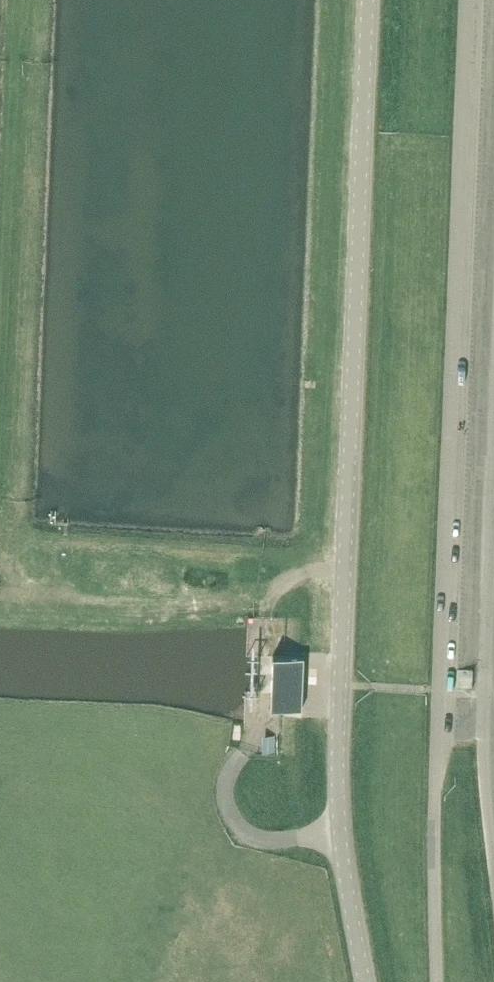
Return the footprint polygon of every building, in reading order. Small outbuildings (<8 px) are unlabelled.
[(273,656),(271,708),(302,710),(304,657),(273,656)]
